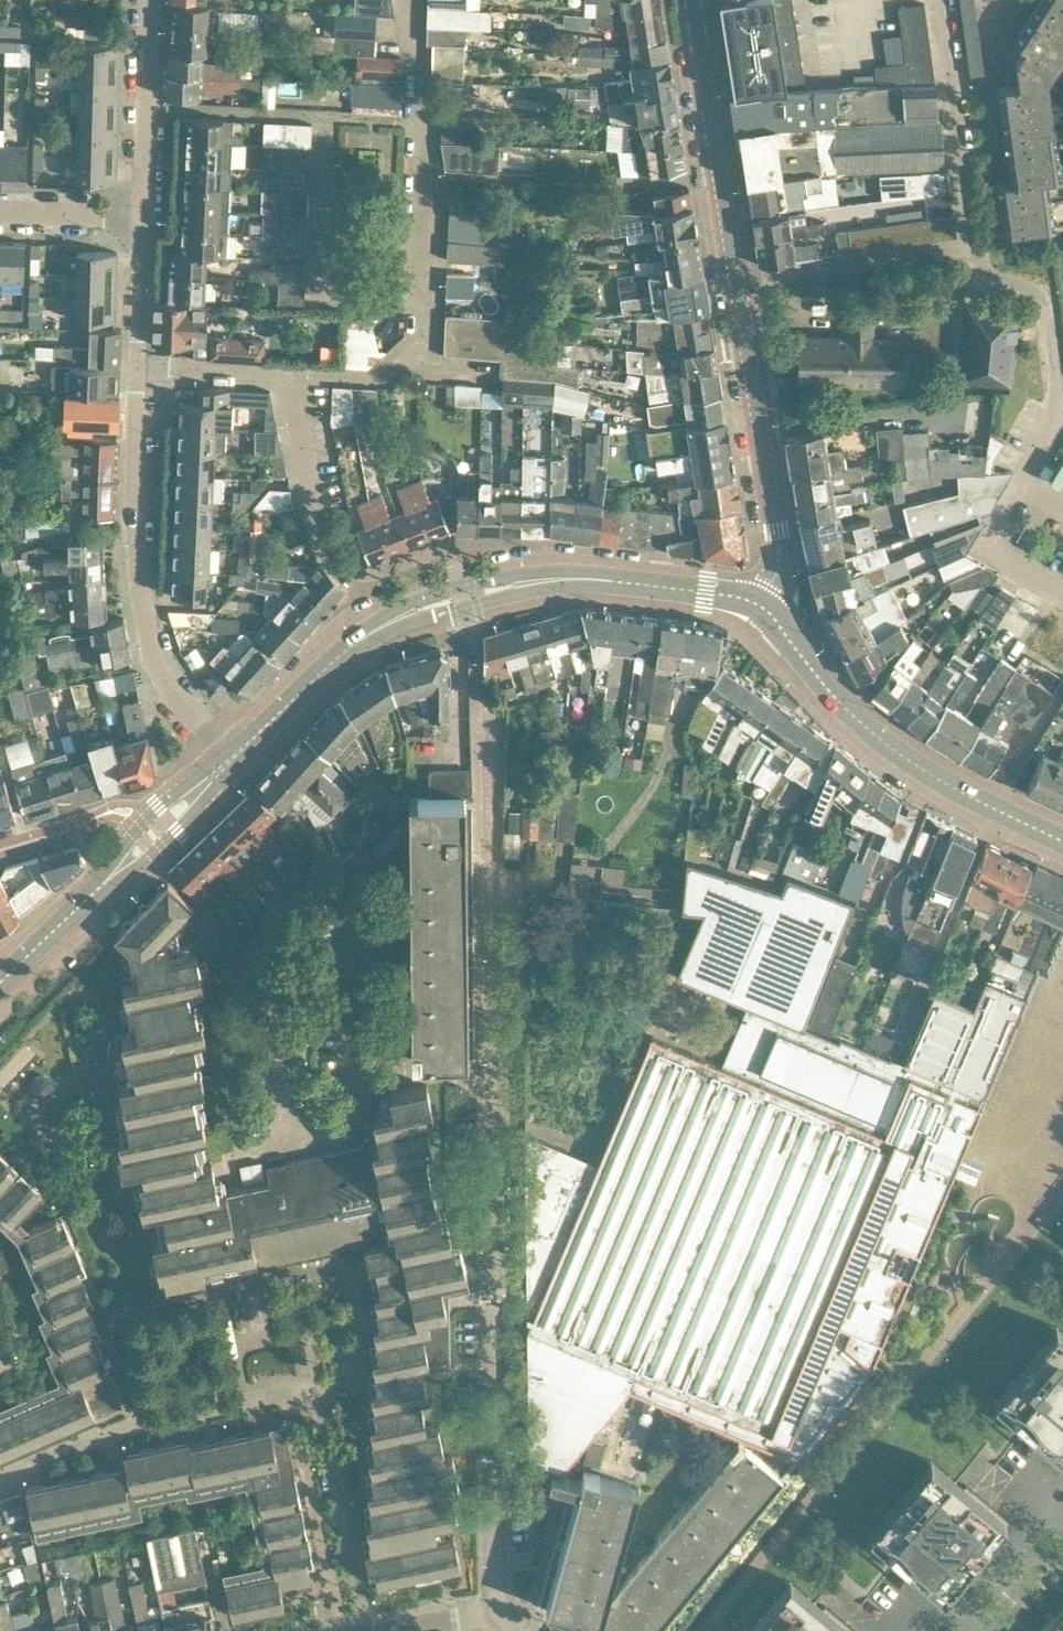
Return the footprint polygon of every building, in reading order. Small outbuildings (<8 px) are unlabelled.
[(392,0),(354,0),(354,12),(376,13),(394,14),(392,0)] [(428,7),(466,8),(466,0),(428,0),(428,7)] [(596,0),(596,15),(625,16),(628,16),(646,14),(646,11),(661,9),(660,0),(591,0),(596,0)] [(721,9),(719,14),(722,19),(723,22),(721,27),(724,32),(726,42),(726,46),(729,46),(767,39),(798,38),(792,0),(719,0),(721,9)] [(961,10),(975,8),(974,0),(960,0),(961,10)] [(1055,128),(1048,80),(1062,57),(1062,14),(1041,0),(1040,0),(1013,41),(1025,48),(1016,61),(1019,84),(998,87),(1005,135),(1055,128)] [(1062,14),(1062,0),(1041,0),(1062,14)] [(210,5),(170,3),(168,27),(209,29),(218,29),(219,5),(210,5)] [(922,3),(898,6),(900,19),(926,16),(924,3),(922,3)] [(466,8),(428,7),(427,25),(465,27),(494,28),(495,10),(466,8)] [(964,32),(978,30),(975,8),(961,10),(964,32)] [(596,15),(596,27),(627,29),(629,37),(629,40),(665,35),(665,31),(661,9),(646,11),(646,14),(628,16),(625,16),(596,15)] [(333,35),(375,37),(376,13),(354,12),(335,11),(333,35)] [(565,14),(564,28),(590,29),(591,15),(585,15),(565,14)] [(926,16),(900,19),(902,32),(928,29),(926,16)] [(22,25),(8,25),(7,34),(21,34),(22,25)] [(465,27),(427,25),(426,43),(433,43),(464,44),(465,27)] [(39,26),(39,35),(53,35),(53,26),(39,26)] [(53,26),(53,35),(75,36),(75,28),(67,28),(67,27),(53,26)] [(75,28),(75,36),(98,37),(98,28),(84,27),(84,28),(75,28)] [(209,29),(168,27),(167,51),(202,53),(208,53),(209,29)] [(98,28),(98,37),(113,37),(113,28),(98,28)] [(928,29),(902,32),(903,45),(930,41),(928,29)] [(964,32),(967,53),(981,51),(978,30),(964,32)] [(268,45),(268,32),(258,31),(257,44),(268,45)] [(306,33),(305,52),(357,54),(374,55),(375,37),(333,35),(306,33)] [(630,47),(577,46),(578,54),(632,57),(633,64),(669,59),(666,37),(665,35),(629,40),(630,43),(630,47)] [(729,46),(726,46),(727,50),(729,61),(727,66),(730,70),(731,75),(729,80),(732,84),(733,92),(768,87),(806,86),(798,38),(767,39),(729,46)] [(469,39),(468,48),(485,49),(485,39),(469,39)] [(7,51),(7,65),(30,65),(30,41),(8,41),(7,51)] [(930,41),(903,45),(905,58),(932,54),(930,41)] [(120,44),(80,43),(80,66),(120,67),(120,44)] [(464,44),(433,43),(432,80),(437,80),(463,81),(464,44)] [(47,52),(37,51),(36,64),(47,65),(47,52)] [(165,51),(164,73),(251,77),(252,63),(240,63),(239,64),(202,63),(202,53),(167,51),(165,51)] [(981,51),(967,53),(970,75),(984,73),(981,51)] [(565,53),(565,62),(630,65),(632,78),(603,83),(606,97),(636,93),(674,87),(669,59),(633,64),(632,57),(578,54),(565,53)] [(356,75),(400,77),(401,56),(374,55),(357,54),(356,75)] [(932,54),(905,58),(906,61),(907,71),(933,67),(932,54)] [(906,61),(875,65),(877,84),(903,83),(909,83),(907,71),(906,61)] [(46,79),(47,65),(36,64),(36,79),(46,79)] [(119,90),(120,67),(80,66),(79,88),(119,90)] [(933,67),(907,71),(909,83),(936,83),(933,67)] [(164,73),(163,95),(165,95),(201,96),(202,87),(238,89),(238,90),(259,91),(259,77),(251,77),(164,73)] [(357,81),(352,81),(352,111),(402,113),(402,111),(402,83),(399,83),(357,81)] [(313,82),(312,100),(327,101),(327,83),(313,82)] [(734,94),(733,94),(738,129),(774,123),(815,122),(830,121),(833,121),(906,120),(903,83),(877,84),(834,85),(806,86),(768,87),(733,92),(734,94)] [(909,83),(903,83),(906,120),(938,119),(936,83),(909,83)] [(567,87),(567,106),(589,106),(589,87),(567,87)] [(679,118),(674,87),(636,93),(637,97),(606,102),(609,122),(622,122),(622,123),(644,124),(644,123),(679,118)] [(119,90),(79,88),(78,111),(118,112),(119,90)] [(46,97),(35,97),(35,110),(45,110),(46,97)] [(6,127),(17,129),(21,104),(11,102),(6,127)] [(45,125),(45,110),(35,110),(34,124),(45,125)] [(118,135),(118,112),(78,111),(78,134),(118,135)] [(442,114),(441,141),(476,143),(478,115),(442,114)] [(183,141),(222,142),(232,142),(241,143),(241,134),(232,133),(233,119),(185,117),(183,141)] [(774,123),(738,129),(739,130),(742,146),(744,159),(749,159),(778,154),(942,147),(940,122),(938,122),(833,127),(833,121),(830,121),(815,122),(774,123)] [(279,122),(278,131),(278,145),(311,146),(312,123),(279,122)] [(645,128),(644,124),(622,123),(622,148),(621,149),(646,150),(647,153),(667,150),(666,146),(682,144),(679,123),(645,128)] [(998,185),(1049,179),(1062,177),(1055,128),(1005,135),(1011,181),(998,183),(998,185)] [(269,131),(268,144),(278,145),(278,131),(269,131)] [(118,135),(78,134),(77,157),(117,158),(118,135)] [(34,141),(34,156),(44,156),(44,141),(34,141)] [(183,141),(182,164),(231,166),(232,142),(222,142),(183,141)] [(445,169),(451,169),(498,172),(500,144),(476,143),(441,141),(445,169)] [(268,160),(277,160),(278,145),(268,144),(268,160)] [(637,150),(639,175),(650,174),(686,168),(682,144),(666,146),(667,150),(647,153),(646,150),(621,149),(621,151),(637,150)] [(4,145),(3,185),(26,186),(27,145),(4,145)] [(310,169),(311,146),(278,145),(277,160),(277,168),(310,169)] [(749,159),(744,159),(746,172),(747,182),(820,171),(820,175),(835,174),(835,172),(942,167),(942,147),(778,154),(749,159)] [(44,156),(34,156),(33,169),(44,170),(44,156)] [(116,181),(117,158),(77,157),(76,180),(84,180),(116,181)] [(231,166),(182,164),(181,186),(230,188),(231,166)] [(277,168),(276,176),(276,190),(309,191),(310,169),(277,168)] [(947,170),(943,171),(922,172),(906,173),(879,174),(881,198),(908,195),(925,194),(950,191),(947,170)] [(820,171),(747,182),(752,209),(787,204),(787,208),(839,203),(835,174),(820,175),(820,171)] [(267,176),(266,190),(276,190),(276,176),(267,176)] [(1005,233),(1055,226),(1049,179),(998,185),(1005,233)] [(230,188),(181,186),(180,208),(229,211),(230,188)] [(642,195),(644,209),(656,210),(656,212),(692,206),(689,188),(642,195)] [(308,215),(309,191),(276,190),(275,213),(308,215)] [(925,194),(928,216),(953,213),(950,191),(925,194)] [(488,224),(489,199),(450,196),(449,218),(488,224)] [(656,210),(644,209),(608,207),(612,231),(626,229),(628,241),(660,237),(660,240),(697,235),(692,206),(656,212),(656,210)] [(229,211),(180,208),(179,230),(228,233),(229,211)] [(805,212),(753,219),(756,242),(792,236),(825,232),(824,221),(806,223),(805,212)] [(265,213),(264,235),(274,235),(275,213),(265,213)] [(307,236),(308,215),(275,213),(274,235),(307,236)] [(953,213),(928,216),(921,217),(915,218),(893,221),(887,222),(837,230),(840,252),(956,234),(953,213)] [(487,243),(488,224),(449,218),(448,239),(482,243),(487,243)] [(178,252),(206,253),(217,254),(227,254),(228,233),(179,230),(178,252)] [(274,247),(274,235),(264,235),(264,246),(274,247)] [(307,236),(274,235),(274,247),(273,253),(306,255),(307,236)] [(635,260),(699,253),(697,235),(660,240),(661,247),(633,251),(635,260)] [(794,250),(792,236),(756,242),(760,264),(821,255),(820,246),(794,250)] [(448,239),(447,259),(504,262),(505,244),(493,244),(487,243),(448,239)] [(24,282),(25,242),(2,241),(1,281),(24,282)] [(31,243),(31,257),(40,257),(40,243),(31,243)] [(595,245),(595,254),(609,255),(607,244),(595,245)] [(77,250),(76,273),(116,274),(117,251),(83,250),(77,250)] [(166,275),(205,277),(206,253),(178,252),(167,252),(166,275)] [(666,278),(703,273),(699,253),(635,260),(637,272),(648,273),(666,273),(666,278)] [(305,281),(306,263),(273,262),(273,266),(272,280),(278,280),(305,281)] [(272,280),(273,266),(263,265),(262,279),(272,280)] [(250,266),(249,278),(261,278),(262,267),(250,266)] [(625,316),(637,316),(649,314),(650,317),(672,313),(672,316),(709,310),(703,273),(666,278),(666,273),(648,273),(637,272),(635,273),(635,274),(615,275),(622,313),(594,315),(594,326),(620,327),(621,316),(625,316)] [(116,298),(116,274),(76,273),(76,296),(116,298)] [(166,275),(165,298),(204,300),(205,277),(166,275)] [(305,281),(278,280),(277,307),(304,308),(305,281)] [(39,282),(30,282),(30,295),(39,295),(39,282)] [(854,294),(853,282),(825,286),(826,298),(854,294)] [(39,309),(39,295),(30,295),(30,309),(39,309)] [(114,321),(115,321),(116,298),(76,296),(75,320),(114,321)] [(154,302),(152,344),(191,345),(191,342),(195,342),(206,342),(207,335),(208,305),(191,304),(165,303),(154,302)] [(799,336),(798,381),(907,383),(907,338),(873,337),(873,305),(847,304),(846,337),(799,336)] [(23,310),(0,309),(0,313),(0,319),(23,319),(23,310)] [(636,330),(636,342),(661,345),(677,342),(678,349),(714,344),(709,310),(672,316),(672,313),(650,317),(649,314),(637,316),(636,330)] [(964,381),(997,384),(1010,385),(1014,340),(1017,314),(970,310),(964,381)] [(538,320),(445,312),(444,334),(537,340),(538,320)] [(29,313),(29,325),(42,325),(42,313),(38,313),(29,313)] [(346,313),(343,366),(368,367),(387,350),(378,349),(373,327),(374,315),(346,313)] [(88,361),(120,362),(122,329),(114,329),(91,327),(90,347),(54,346),(53,359),(88,360),(88,361)] [(444,334),(443,355),(502,360),(555,364),(556,342),(537,340),(444,334)] [(195,342),(194,357),(263,361),(264,338),(207,335),(206,342),(195,342)] [(717,365),(714,344),(678,349),(678,351),(644,354),(646,371),(668,373),(681,371),(717,365)] [(557,364),(502,360),(500,376),(503,376),(522,377),(552,377),(552,380),(574,385),(579,366),(557,364)] [(69,392),(119,393),(120,367),(70,365),(53,364),(51,391),(69,392)] [(647,391),(649,404),(722,392),(717,365),(681,371),(668,373),(646,371),(649,391),(647,391)] [(503,376),(502,391),(502,403),(522,404),(522,377),(503,376)] [(522,377),(522,404),(544,405),(544,407),(552,407),(552,383),(552,380),(552,377),(522,377)] [(446,384),(445,404),(480,407),(481,389),(481,385),(455,383),(455,384),(446,384)] [(552,383),(552,407),(584,415),(590,392),(552,383)] [(907,383),(907,392),(943,393),(944,383),(907,383)] [(351,386),(333,385),(332,407),(331,419),(332,425),(354,421),(351,386)] [(378,421),(376,388),(351,386),(354,421),(354,423),(378,421)] [(173,411),(173,421),(175,423),(179,424),(215,426),(215,428),(226,429),(232,429),(233,403),(266,405),(273,405),(270,390),(233,389),(205,387),(199,387),(198,402),(180,401),(180,409),(175,409),(173,411)] [(481,389),(480,407),(502,408),(502,403),(502,391),(481,389)] [(688,422),(725,416),(722,392),(649,404),(644,405),(645,417),(686,410),(688,422)] [(71,395),(69,428),(90,429),(91,423),(117,424),(119,397),(71,395)] [(565,414),(565,432),(580,433),(580,415),(565,414)] [(688,422),(647,429),(649,444),(651,458),(656,457),(658,470),(693,464),(695,479),(734,473),(725,416),(688,422)] [(179,424),(178,449),(214,451),(225,451),(226,429),(215,428),(215,426),(179,424)] [(905,458),(903,432),(903,427),(876,429),(879,462),(894,460),(905,458)] [(254,428),(253,454),(270,455),(283,452),(278,429),(264,428),(254,428)] [(786,436),(792,475),(846,467),(843,449),(827,452),(823,430),(786,436)] [(578,498),(573,536),(597,539),(601,512),(602,505),(604,493),(605,481),(607,469),(607,464),(609,431),(597,431),(597,440),(586,440),(585,478),(591,478),(588,499),(578,498)] [(906,478),(956,474),(984,472),(988,442),(930,444),(928,431),(903,432),(905,458),(906,478)] [(957,492),(903,506),(910,534),(930,528),(978,513),(990,509),(1013,470),(994,471),(993,458),(1004,441),(992,434),(990,433),(988,442),(984,472),(956,474),(957,492)] [(39,454),(39,455),(116,458),(117,437),(81,435),(80,443),(39,442),(39,454)] [(213,475),(214,451),(178,449),(177,473),(213,475)] [(283,452),(270,455),(274,476),(287,473),(283,452)] [(82,475),(115,477),(116,458),(39,455),(42,480),(82,475)] [(479,471),(477,530),(499,531),(500,485),(489,485),(490,456),(479,455),(479,471)] [(522,456),(521,467),(520,531),(543,532),(544,498),(545,465),(535,465),(535,457),(522,456)] [(551,462),(549,533),(573,536),(578,498),(563,496),(565,456),(551,456),(551,462)] [(894,460),(897,480),(901,480),(906,478),(905,458),(894,460)] [(792,475),(796,497),(832,491),(851,488),(850,481),(864,478),(861,465),(846,467),(792,475)] [(500,480),(500,485),(499,531),(520,531),(521,467),(510,467),(509,481),(500,480)] [(457,495),(456,529),(477,530),(479,471),(467,470),(467,496),(457,495)] [(223,475),(213,475),(177,473),(176,498),(212,499),(222,500),(223,475)] [(695,479),(660,485),(662,497),(677,495),(679,509),(689,507),(690,511),(701,510),(739,504),(734,473),(695,479)] [(64,477),(63,498),(73,497),(73,514),(70,514),(72,528),(80,528),(81,514),(114,515),(115,477),(82,475),(64,477)] [(252,477),(251,491),(260,491),(267,483),(268,478),(252,477)] [(408,483),(430,538),(451,530),(438,498),(428,502),(422,488),(424,487),(420,478),(408,483)] [(904,499),(901,480),(897,480),(891,481),(894,501),(904,499)] [(410,546),(430,538),(408,483),(398,486),(407,510),(398,514),(410,546)] [(832,491),(796,497),(799,521),(839,513),(852,510),(851,500),(871,497),(869,486),(851,488),(832,491)] [(249,548),(249,571),(256,571),(258,530),(262,530),(262,509),(294,510),(293,505),(291,494),(290,489),(269,488),(251,508),(249,548)] [(240,500),(252,500),(260,491),(251,491),(241,490),(240,500)] [(604,493),(602,505),(617,507),(618,495),(604,493)] [(410,546),(398,514),(386,518),(377,495),(368,498),(390,554),(410,546)] [(211,523),(212,499),(176,498),(175,522),(211,523)] [(359,505),(348,509),(353,532),(357,529),(369,562),(390,554),(368,498),(358,502),(359,505)] [(233,510),(247,510),(247,506),(252,500),(240,500),(233,499),(233,510)] [(620,514),(616,542),(740,559),(747,552),(739,504),(701,510),(690,511),(681,513),(680,513),(647,509),(621,508),(620,514)] [(620,514),(601,512),(597,539),(616,542),(620,514)] [(839,513),(799,521),(809,565),(877,545),(870,519),(843,526),(839,513)] [(935,542),(981,524),(978,513),(930,528),(935,542)] [(27,518),(9,518),(9,535),(28,535),(69,530),(67,514),(28,519),(27,518)] [(210,546),(211,523),(175,522),(174,545),(210,546)] [(965,553),(981,524),(935,542),(930,545),(939,564),(940,563),(963,553),(965,553)] [(234,548),(239,548),(249,548),(245,548),(245,533),(235,533),(234,548)] [(36,556),(44,556),(103,556),(103,535),(68,536),(68,545),(36,546),(36,556)] [(908,535),(888,541),(892,556),(912,551),(908,535)] [(881,543),(877,545),(809,565),(815,587),(849,576),(888,561),(881,543)] [(209,570),(210,546),(174,545),(173,569),(207,570),(209,570)] [(36,546),(22,550),(22,556),(29,556),(36,556),(36,546)] [(239,548),(238,572),(248,572),(249,571),(249,548),(239,548)] [(963,553),(939,564),(945,578),(980,562),(969,555),(965,553),(964,554),(963,553)] [(44,556),(36,556),(36,568),(69,568),(69,574),(104,574),(103,556),(44,556)] [(29,558),(17,558),(23,581),(36,580),(29,558)] [(266,561),(266,573),(306,576),(307,576),(334,601),(348,586),(320,561),(313,569),(308,564),(266,561)] [(849,576),(815,587),(822,614),(874,591),(872,585),(889,579),(883,563),(849,576)] [(984,565),(950,581),(954,590),(980,584),(992,581),(993,582),(998,572),(985,564),(984,565)] [(173,569),(172,593),(171,595),(191,596),(190,604),(205,605),(207,570),(173,569)] [(240,582),(247,572),(248,572),(238,572),(230,571),(229,581),(240,582)] [(70,588),(47,590),(47,599),(105,598),(104,578),(104,574),(69,574),(69,579),(70,588)] [(257,578),(256,589),(266,591),(289,595),(289,594),(318,620),(334,601),(307,576),(306,576),(297,587),(292,583),(257,578)] [(954,590),(949,596),(964,607),(967,603),(979,586),(980,584),(954,590)] [(874,591),(822,614),(843,654),(865,642),(905,616),(892,590),(889,585),(874,591)] [(979,586),(967,603),(981,612),(994,595),(979,586)] [(981,612),(978,618),(993,628),(1015,595),(1001,586),(994,595),(981,612)] [(262,612),(272,614),(300,639),(318,620),(289,594),(289,595),(266,591),(262,612)] [(47,599),(29,600),(33,614),(72,611),(72,618),(106,616),(105,598),(47,599)] [(238,599),(237,608),(249,610),(250,601),(238,599)] [(581,606),(560,612),(577,669),(583,668),(584,675),(582,689),(590,690),(592,667),(591,667),(591,665),(594,664),(593,663),(589,631),(581,606)] [(617,611),(581,606),(589,631),(593,663),(597,664),(594,692),(605,693),(606,688),(617,611)] [(189,609),(188,623),(206,624),(217,611),(189,609)] [(605,693),(604,697),(617,699),(619,689),(624,651),(635,652),(641,614),(637,614),(617,611),(606,688),(605,693)] [(560,612),(540,618),(557,677),(558,681),(574,676),(572,671),(577,669),(560,612)] [(300,639),(272,614),(255,633),(283,658),(300,639)] [(644,653),(635,721),(646,722),(648,711),(649,701),(652,680),(661,617),(641,614),(635,652),(644,653)] [(865,642),(843,654),(857,680),(859,678),(870,672),(886,656),(891,653),(907,637),(900,622),(906,618),(905,616),(865,642)] [(92,632),(39,644),(41,653),(48,652),(70,648),(128,637),(124,617),(91,624),(92,632)] [(721,629),(721,626),(661,617),(652,680),(649,701),(648,711),(670,714),(674,683),(683,685),(682,689),(698,691),(705,681),(706,681),(711,673),(711,669),(713,669),(716,666),(719,644),(725,645),(727,630),(721,629)] [(212,618),(212,631),(239,631),(239,619),(212,618)] [(540,618),(519,625),(536,683),(547,680),(548,683),(553,682),(552,679),(557,677),(540,618)] [(537,687),(519,625),(500,630),(511,667),(519,664),(526,690),(537,687)] [(500,630),(483,635),(484,671),(498,667),(501,675),(512,672),(511,667),(500,630)] [(240,632),(227,647),(229,648),(230,646),(237,653),(266,678),(280,662),(247,633),(240,632)] [(70,648),(48,652),(50,667),(70,662),(75,667),(98,663),(129,657),(131,656),(128,637),(70,648)] [(872,690),(871,692),(889,706),(910,676),(918,665),(911,660),(922,646),(913,639),(894,663),(894,662),(872,690)] [(223,645),(210,659),(216,664),(224,671),(240,686),(246,692),(248,693),(250,695),(266,678),(237,653),(230,646),(229,648),(227,647),(223,645)] [(440,648),(404,659),(415,694),(423,720),(423,734),(427,733),(433,733),(433,720),(430,720),(429,716),(450,716),(449,653),(440,648)] [(910,676),(889,706),(907,720),(927,690),(919,684),(939,657),(929,650),(918,665),(910,676)] [(33,654),(18,658),(23,678),(38,674),(33,654)] [(423,720),(415,694),(404,659),(385,665),(382,666),(393,701),(395,699),(396,699),(403,697),(407,711),(408,711),(412,724),(423,720)] [(1015,668),(1001,659),(975,701),(989,710),(1015,668)] [(700,696),(687,726),(706,734),(719,707),(741,675),(722,662),(716,672),(701,694),(700,696)] [(907,720),(925,734),(962,677),(953,670),(944,664),(927,690),(907,720)] [(393,701),(382,666),(381,667),(360,681),(385,734),(393,732),(384,707),(392,703),(392,702),(393,701)] [(980,724),(959,756),(1000,779),(1018,749),(1053,692),(1015,668),(989,710),(980,724)] [(962,677),(925,734),(959,756),(980,724),(953,707),(957,699),(962,699),(976,676),(967,670),(962,677)] [(134,671),(115,675),(118,690),(137,686),(134,671)] [(210,692),(225,689),(222,674),(207,677),(210,692)] [(728,713),(737,719),(759,687),(741,675),(719,707),(706,734),(702,742),(711,748),(728,713)] [(84,680),(73,683),(80,705),(91,702),(84,680)] [(339,695),(360,723),(366,719),(379,758),(389,755),(385,734),(360,681),(339,695)] [(51,685),(27,692),(33,715),(57,709),(52,690),(51,685)] [(502,689),(504,697),(517,693),(515,685),(502,689)] [(16,720),(32,716),(25,689),(24,687),(9,691),(16,720)] [(739,735),(749,740),(754,731),(776,699),(759,687),(737,719),(718,753),(726,759),(739,735)] [(367,754),(353,731),(360,723),(339,695),(321,715),(346,738),(359,759),(367,754)] [(763,743),(770,747),(794,711),(776,699),(754,731),(749,740),(735,765),(740,768),(737,774),(742,777),(763,743)] [(131,742),(114,747),(127,785),(150,778),(154,771),(144,723),(140,700),(123,703),(131,742)] [(76,705),(66,708),(68,718),(79,714),(76,705)] [(770,747),(752,777),(770,788),(788,758),(811,724),(794,711),(770,747)] [(77,749),(65,752),(69,765),(80,799),(102,792),(92,758),(87,743),(79,714),(68,718),(67,718),(77,749)] [(328,758),(330,757),(337,748),(348,765),(359,759),(346,738),(321,715),(305,733),(303,735),(328,758)] [(770,788),(761,803),(770,809),(793,775),(811,787),(832,738),(811,724),(788,758),(770,788)] [(328,758),(303,735),(287,752),(340,801),(347,794),(319,768),(327,760),(328,758)] [(111,736),(87,743),(92,758),(102,792),(127,785),(114,747),(111,736)] [(847,808),(865,765),(832,738),(811,787),(815,790),(806,812),(822,818),(832,795),(842,803),(847,808)] [(1027,790),(1062,806),(1062,751),(1059,760),(1043,753),(1027,790)] [(65,752),(43,759),(47,772),(57,806),(80,799),(69,765),(65,752)] [(287,752),(271,769),(325,818),(340,801),(287,752)] [(626,756),(625,766),(640,768),(642,757),(626,756)] [(43,759),(11,768),(25,815),(57,806),(47,772),(43,759)] [(683,762),(681,783),(691,785),(693,764),(683,762)] [(852,810),(845,828),(851,831),(846,842),(860,848),(869,825),(871,821),(870,821),(885,781),(865,765),(847,808),(852,810)] [(271,769),(256,787),(283,811),(290,803),(304,815),(308,810),(318,826),(325,818),(271,769)] [(431,770),(429,770),(429,794),(431,794),(471,794),(471,769),(431,770)] [(16,818),(4,777),(0,778),(0,822),(16,818)] [(876,828),(862,861),(873,865),(901,795),(902,793),(885,781),(870,821),(871,821),(869,825),(876,828)] [(541,787),(538,838),(553,839),(556,788),(541,787)] [(253,790),(236,805),(279,850),(287,842),(267,822),(276,813),(253,790)] [(559,793),(556,840),(573,842),(579,794),(559,793)] [(411,1059),(467,1059),(465,802),(465,795),(409,796),(411,1059)] [(904,839),(918,805),(901,795),(873,865),(869,874),(877,878),(888,850),(898,854),(904,839)] [(279,850),(236,805),(220,821),(243,845),(252,836),(272,857),(279,850)] [(521,832),(521,834),(538,835),(539,807),(523,806),(522,810),(521,832)] [(510,810),(509,832),(521,832),(522,810),(510,810)] [(903,898),(902,909),(903,921),(906,932),(909,932),(930,881),(953,824),(927,811),(908,858),(907,862),(915,868),(911,877),(911,876),(906,887),(903,898)] [(220,821),(203,837),(247,882),(254,875),(234,854),(243,845),(220,821)] [(909,932),(906,939),(930,949),(976,836),(953,824),(930,881),(909,932)] [(704,836),(702,853),(712,855),(716,834),(704,832),(704,836)] [(702,853),(704,836),(690,834),(687,857),(701,860),(702,853)] [(203,837),(187,853),(210,877),(219,869),(239,890),(247,882),(203,837)] [(717,847),(712,861),(722,864),(727,849),(729,841),(720,838),(717,847)] [(999,848),(987,841),(965,897),(991,908),(1011,857),(1000,851),(999,848)] [(824,856),(792,844),(783,871),(813,883),(824,856)] [(35,875),(8,896),(19,915),(86,863),(77,846),(42,856),(27,861),(35,875)] [(727,849),(722,864),(734,868),(739,853),(727,849)] [(279,851),(272,857),(279,864),(286,857),(279,851)] [(210,877),(187,853),(170,869),(213,914),(222,906),(212,895),(211,896),(202,885),(210,877)] [(772,881),(779,863),(754,854),(752,859),(748,873),(772,881)] [(741,855),(736,869),(747,872),(752,859),(741,855)] [(988,916),(983,927),(995,932),(1006,903),(1015,907),(1032,865),(1022,860),(1019,862),(1011,857),(991,908),(988,916)] [(966,1171),(968,1171),(970,1171),(972,1171),(973,1170),(975,1168),(975,1166),(975,1165),(975,1164),(974,1162),(973,1160),(971,1159),(970,1159),(968,1159),(967,1160),(960,1157),(981,1105),(980,1105),(987,1089),(904,1056),(901,1055),(893,1051),(890,1050),(889,1054),(840,1033),(837,1041),(803,1027),(852,900),(786,875),(780,889),(777,888),(710,867),(686,860),(681,910),(703,911),(676,974),(746,1004),(720,1064),(651,1035),(650,1037),(597,1163),(595,1162),(525,1132),(529,1450),(562,1469),(629,1389),(804,1463),(883,1367),(881,1365),(879,1368),(872,1363),(919,1252),(953,1172),(956,1164),(964,1167),(964,1169),(965,1170),(966,1171)] [(623,867),(574,862),(573,878),(622,882),(623,867)] [(1015,907),(1062,929),(1062,876),(1033,862),(1032,865),(1015,907)] [(0,880),(0,929),(19,915),(8,896),(0,880)] [(166,939),(180,923),(195,908),(168,882),(115,937),(129,951),(135,982),(125,984),(124,984),(134,1031),(113,1035),(111,1035),(111,1038),(109,1044),(108,1050),(109,1057),(113,1063),(117,1067),(130,1130),(119,1132),(122,1148),(118,1149),(122,1167),(142,1163),(145,1176),(140,1177),(143,1192),(140,1193),(143,1211),(164,1207),(170,1235),(154,1239),(160,1272),(164,1271),(168,1287),(201,1280),(203,1279),(204,1278),(204,1277),(205,1276),(205,1275),(202,1262),(238,1255),(239,1259),(254,1257),(256,1268),(273,1264),(335,1251),(350,1248),(366,1245),(369,1263),(375,1261),(381,1288),(375,1289),(378,1306),(377,1306),(380,1321),(374,1322),(377,1338),(376,1339),(379,1353),(373,1355),(376,1371),(374,1372),(377,1386),(371,1387),(375,1405),(373,1405),(376,1420),(371,1421),(374,1438),(372,1438),(375,1452),(369,1454),(373,1470),(371,1471),(374,1485),(368,1487),(372,1503),(370,1503),(370,1505),(373,1518),(367,1519),(367,1521),(370,1536),(369,1536),(369,1538),(372,1551),(366,1552),(366,1554),(368,1563),(369,1569),(370,1571),(375,1570),(379,1585),(396,1581),(397,1585),(416,1581),(414,1575),(441,1570),(442,1575),(461,1571),(453,1535),(436,1539),(433,1525),(452,1521),(449,1506),(455,1505),(451,1489),(453,1488),(450,1474),(456,1473),(452,1454),(444,1455),(442,1443),(438,1424),(426,1427),(420,1397),(427,1395),(421,1364),(428,1363),(429,1363),(422,1332),(430,1330),(427,1314),(439,1312),(446,1310),(444,1296),(440,1279),(466,1273),(463,1255),(457,1256),(453,1241),(451,1241),(448,1224),(442,1225),(439,1211),(437,1211),(434,1195),(428,1196),(422,1169),(428,1168),(424,1151),(426,1151),(423,1136),(429,1135),(426,1119),(427,1118),(424,1104),(430,1103),(426,1084),(390,1091),(393,1107),(373,1111),(380,1142),(283,1163),(267,1166),(270,1182),(257,1184),(218,1192),(212,1163),(212,1162),(204,1163),(200,1164),(195,1165),(193,1152),(197,1151),(194,1137),(196,1135),(206,1133),(202,1115),(198,1116),(192,1086),(195,1085),(199,1084),(203,1084),(200,1068),(199,1066),(196,1066),(193,1053),(197,1053),(193,1037),(205,1035),(205,1034),(203,1027),(201,1017),(197,1017),(191,989),(203,986),(200,972),(199,969),(196,953),(192,953),(189,954),(170,958),(166,939)] [(970,922),(983,927),(988,916),(974,910),(970,922)] [(1037,970),(996,953),(981,990),(976,1002),(975,1004),(933,987),(904,1056),(987,1089),(1037,970)] [(271,974),(284,962),(277,955),(265,968),(271,974)] [(835,959),(808,1025),(829,1033),(855,968),(835,959)] [(930,983),(957,994),(962,982),(965,975),(938,964),(930,983)] [(896,990),(898,975),(894,975),(889,1002),(904,1004),(906,992),(896,990)] [(962,982),(957,994),(976,1002),(981,990),(962,982)] [(874,1027),(869,1041),(877,1044),(882,1030),(874,1027)] [(882,1030),(877,1044),(885,1048),(891,1034),(882,1030)] [(891,1034),(885,1048),(890,1050),(893,1051),(899,1037),(891,1034)] [(899,1037),(893,1051),(901,1055),(907,1041),(899,1037)] [(11,1226),(43,1193),(42,1193),(29,1180),(25,1185),(9,1169),(5,1166),(9,1161),(0,1152),(0,1215),(11,1226)] [(116,1385),(109,1370),(109,1369),(103,1372),(98,1359),(103,1357),(90,1328),(96,1325),(89,1309),(89,1308),(83,1296),(89,1293),(76,1264),(82,1262),(67,1228),(62,1231),(56,1217),(28,1230),(22,1232),(20,1233),(44,1286),(38,1288),(51,1318),(45,1320),(58,1349),(52,1352),(65,1381),(0,1410),(0,1452),(10,1447),(13,1453),(30,1445),(28,1440),(40,1434),(42,1440),(59,1433),(57,1427),(69,1422),(72,1427),(74,1426),(96,1417),(95,1415),(120,1404),(117,1388),(116,1385)] [(429,1363),(428,1363),(429,1370),(450,1366),(439,1312),(427,1314),(430,1330),(422,1332),(429,1363)] [(1025,1426),(1062,1457),(1062,1330),(1056,1325),(994,1400),(1021,1422),(1025,1426)] [(127,1491),(131,1509),(131,1511),(137,1510),(134,1496),(190,1484),(191,1490),(249,1478),(254,1471),(292,1463),(284,1426),(270,1429),(270,1428),(252,1431),(251,1432),(252,1438),(239,1440),(238,1434),(219,1438),(221,1444),(208,1447),(206,1441),(187,1445),(175,1448),(174,1442),(138,1449),(140,1455),(125,1458),(128,1472),(132,1490),(127,1491)] [(572,1487),(579,1489),(546,1607),(601,1623),(594,1630),(656,1630),(783,1477),(739,1442),(606,1601),(639,1486),(584,1471),(581,1480),(551,1472),(549,1480),(572,1487)] [(1010,1520),(972,1490),(965,1484),(964,1486),(954,1478),(931,1459),(868,1534),(893,1554),(943,1596),(958,1579),(960,1581),(1010,1520)] [(268,1565),(275,1570),(280,1593),(281,1593),(288,1591),(284,1575),(301,1571),(305,1587),(312,1586),(308,1567),(305,1555),(311,1554),(307,1535),(301,1537),(299,1524),(305,1522),(301,1504),(295,1505),(292,1492),(298,1491),(294,1470),(292,1463),(254,1471),(249,1478),(268,1565)] [(27,1491),(35,1529),(36,1531),(47,1529),(131,1511),(131,1509),(127,1491),(123,1473),(109,1476),(107,1470),(89,1474),(90,1480),(78,1483),(76,1477),(58,1481),(59,1487),(46,1489),(45,1483),(27,1487),(27,1491)] [(22,1501),(17,1503),(20,1515),(26,1513),(22,1501)] [(27,1514),(18,1517),(22,1534),(31,1531),(27,1514)] [(158,1589),(206,1579),(198,1539),(195,1525),(192,1526),(146,1536),(158,1589)] [(23,1550),(28,1562),(35,1560),(37,1559),(34,1546),(23,1550)] [(82,1551),(69,1554),(73,1571),(75,1578),(87,1576),(82,1551)] [(73,1571),(69,1554),(55,1557),(59,1574),(73,1571)] [(35,1560),(28,1562),(23,1563),(29,1580),(40,1577),(35,1560)] [(283,1603),(281,1593),(280,1593),(275,1570),(268,1565),(224,1574),(225,1576),(232,1612),(235,1612),(247,1609),(248,1615),(261,1613),(284,1608),(284,1605),(283,1603)] [(288,1591),(304,1588),(305,1587),(301,1571),(284,1575),(288,1591)] [(133,1625),(126,1627),(115,1576),(101,1579),(112,1630),(135,1630),(133,1625)] [(88,1619),(90,1630),(112,1630),(101,1579),(90,1582),(98,1617),(88,1619)] [(845,1622),(824,1605),(823,1606),(815,1600),(790,1579),(747,1630),(856,1630),(845,1622)] [(159,1619),(150,1621),(141,1581),(128,1584),(139,1630),(162,1630),(159,1619)] [(56,1626),(57,1630),(81,1630),(77,1616),(69,1618),(61,1583),(47,1586),(51,1602),(56,1626)] [(158,1589),(166,1630),(214,1630),(210,1615),(214,1614),(210,1597),(175,1604),(171,1586),(158,1589)] [(44,1591),(28,1596),(31,1607),(46,1604),(44,1591)] [(13,1613),(10,1601),(0,1604),(0,1618),(13,1613)] [(1054,1611),(1051,1615),(1062,1626),(1062,1601),(1054,1611)] [(0,1618),(0,1630),(17,1625),(35,1620),(31,1607),(13,1613),(0,1618)] [(1036,1630),(1062,1630),(1062,1626),(1051,1615),(1049,1616),(1036,1630)]
